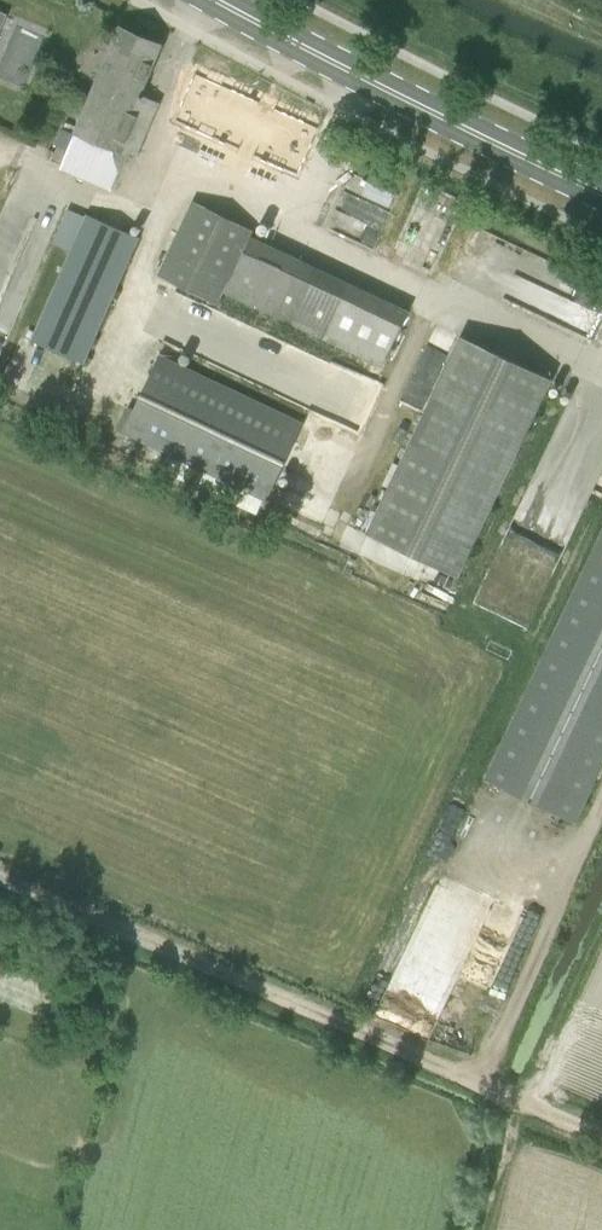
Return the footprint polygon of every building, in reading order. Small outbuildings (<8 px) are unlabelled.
[(8,15),(0,11),(0,34),(8,15)] [(139,95),(161,45),(121,28),(61,167),(113,189),(127,157),(134,160),(158,103),(139,95)] [(187,103),(185,111),(281,146),(295,110),(186,70),(175,99),(187,103)] [(251,230),(207,208),(193,202),(189,210),(157,275),(171,281),(171,282),(216,304),(251,230)] [(139,237),(88,215),(32,341),(83,363),(139,237)] [(278,317),(304,262),(251,238),(225,292),(278,317)] [(545,288),(535,311),(592,335),(601,311),(545,288)] [(459,577),(553,380),(461,336),(367,534),(459,577)] [(160,355),(123,433),(267,502),(304,423),(160,355)] [(485,777),(576,821),(601,766),(601,531),(485,777)]
